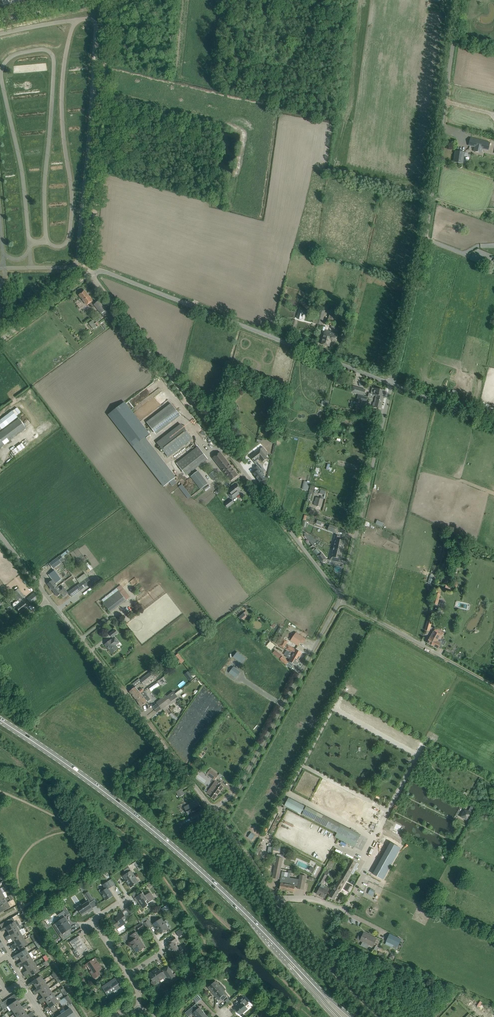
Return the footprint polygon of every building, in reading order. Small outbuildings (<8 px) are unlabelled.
[(490,143),(471,138),(469,145),(475,147),(474,151),(481,153),(482,148),(488,150),(490,143)] [(454,162),(463,163),(464,152),(455,151),(454,162)] [(87,305),(93,301),(85,290),(79,295),(87,305)] [(330,298),(324,297),(321,306),(328,308),(330,298)] [(108,312),(106,309),(99,301),(94,304),(103,315),(108,312)] [(315,323),(321,325),(324,314),(325,314),(324,314),(325,310),(318,308),(315,318),(316,319),(315,323)] [(331,310),(327,323),(329,324),(329,325),(332,326),(331,328),(335,329),(336,325),(334,324),(336,317),(335,316),(336,311),(331,310)] [(95,324),(92,320),(89,323),(93,329),(99,325),(97,322),(95,324)] [(331,341),(336,343),(338,334),(325,331),(322,344),(329,346),(331,341)] [(353,386),(351,391),(351,392),(364,395),(365,390),(353,386)] [(375,398),(383,400),(385,391),(375,388),(374,388),(372,388),(371,393),(369,393),(368,397),(375,395),(375,398)] [(383,400),(375,398),(374,402),(373,402),(372,406),(381,408),(383,400)] [(183,416),(174,403),(148,420),(157,433),(183,416)] [(369,412),(371,406),(360,404),(359,409),(369,412)] [(16,416),(12,410),(0,419),(0,429),(16,416)] [(26,429),(18,419),(0,432),(0,447),(7,442),(8,444),(12,442),(10,440),(11,439),(26,429)] [(181,424),(159,442),(157,443),(168,457),(192,438),(181,424)] [(140,440),(152,434),(150,430),(143,433),(145,437),(140,439),(140,440)] [(13,450),(16,455),(26,448),(23,443),(13,450)] [(177,463),(186,475),(207,458),(198,446),(177,463)] [(260,449),(250,456),(254,462),(258,466),(262,472),(261,473),(262,473),(265,471),(262,467),(256,460),(261,456),(264,460),(267,457),(266,456),(269,454),(263,447),(261,449),(260,449)] [(249,454),(244,448),(240,450),(245,457),(249,454)] [(238,475),(236,472),(220,452),(213,458),(231,481),(238,475)] [(256,472),(254,474),(261,483),(266,479),(262,473),(261,473),(262,472),(258,466),(255,469),(257,471),(256,472)] [(201,489),(208,484),(198,470),(191,476),(201,489)] [(219,477),(214,471),(209,475),(214,481),(219,477)] [(191,495),(182,483),(179,486),(188,498),(191,495)] [(238,492),(241,489),(237,484),(229,490),(231,493),(229,494),(233,499),(239,494),(238,492)] [(313,503),(314,503),(314,505),(321,507),(323,499),(323,497),(320,496),(320,498),(316,497),(314,502),(313,503)] [(225,504),(228,507),(234,502),(232,499),(225,504)] [(336,533),(338,528),(330,524),(327,530),(336,533)] [(316,540),(305,533),(304,534),(313,545),(316,540)] [(334,547),(343,549),(344,545),(345,545),(346,542),(344,542),(344,540),(339,539),(340,536),(335,535),(334,540),(336,540),(334,547)] [(330,560),(329,564),(334,565),(335,561),(341,563),(342,558),(341,558),(343,549),(334,547),(334,549),(332,556),(331,556),(330,560)] [(317,556),(323,563),(327,559),(321,552),(320,553),(317,556)] [(53,568),(61,562),(65,560),(61,555),(49,563),(53,568)] [(50,588),(52,590),(53,590),(58,586),(56,584),(62,579),(55,570),(48,575),(52,580),(48,584),(50,587),(50,588)] [(68,592),(72,597),(91,581),(85,574),(76,580),(79,583),(68,592)] [(63,586),(60,589),(58,586),(53,590),(57,596),(61,594),(64,597),(68,594),(63,586)] [(119,591),(103,603),(110,612),(126,600),(130,597),(123,588),(119,591)] [(15,608),(16,607),(20,612),(21,612),(22,612),(23,611),(23,610),(27,607),(23,601),(22,602),(21,599),(24,596),(18,589),(12,594),(17,601),(16,602),(15,602),(13,604),(13,606),(15,608)] [(39,597),(35,592),(27,598),(31,603),(39,597)] [(118,633),(115,630),(110,634),(112,637),(113,637),(114,638),(112,640),(111,639),(105,644),(112,654),(119,649),(118,648),(118,649),(115,646),(119,643),(115,637),(114,636),(118,633)] [(431,645),(438,633),(434,631),(430,637),(427,643),(431,645)] [(303,643),(306,639),(296,632),(291,641),(298,646),(300,642),(303,643)] [(438,633),(431,645),(438,649),(438,648),(441,649),(442,647),(442,646),(441,646),(442,644),(444,645),(446,642),(441,639),(443,636),(438,633)] [(288,641),(284,639),(280,646),(289,651),(291,652),(296,655),(295,657),(299,660),(300,657),(301,657),(303,655),(302,654),(302,653),(296,649),(286,644),(288,641)] [(271,640),(267,646),(273,650),(276,644),(271,640)] [(289,651),(286,657),(290,659),(289,661),(296,665),(296,664),(297,665),(297,664),(298,663),(298,662),(297,662),(299,660),(295,657),(296,655),(291,652),(289,651)] [(233,657),(242,664),(246,658),(239,653),(237,652),(235,654),(233,657)] [(286,664),(288,662),(283,656),(282,656),(280,659),(286,665),(286,664)] [(236,678),(241,672),(233,666),(229,673),(236,678)] [(144,685),(154,677),(153,676),(156,674),(153,671),(150,673),(150,672),(140,680),(144,685)] [(188,672),(188,671),(187,671),(184,674),(190,681),(193,678),(188,672)] [(158,681),(162,687),(168,683),(164,677),(158,681)] [(144,691),(144,690),(142,688),(139,691),(135,687),(130,691),(130,692),(129,693),(131,695),(132,695),(134,697),(140,692),(141,693),(144,691)] [(140,706),(141,706),(147,702),(146,700),(149,698),(144,691),(141,693),(140,692),(134,697),(139,703),(139,704),(140,706)] [(157,703),(159,706),(175,694),(173,691),(166,696),(157,703)] [(174,698),(177,696),(175,693),(175,694),(159,706),(162,709),(174,699),(174,698)] [(118,768),(130,760),(127,755),(114,763),(118,768)] [(218,775),(210,769),(207,774),(215,780),(218,775)] [(209,796),(214,799),(224,787),(216,781),(212,786),(213,786),(212,788),(211,788),(207,793),(210,795),(209,796)] [(185,795),(183,792),(181,789),(176,792),(179,798),(185,795)] [(289,797),(285,805),(301,814),(305,806),(289,797)] [(190,804),(184,808),(188,815),(198,809),(202,807),(197,800),(190,804)] [(361,835),(306,806),(302,814),(337,832),(335,837),(355,847),(361,835)] [(468,820),(472,813),(464,809),(460,817),(468,820)] [(397,834),(399,831),(388,826),(386,828),(397,834)] [(391,842),(373,874),(383,880),(401,848),(391,842)] [(275,863),(272,878),(279,879),(283,858),(277,857),(275,856),(274,863),(275,863)] [(351,873),(357,863),(351,859),(345,869),(351,873)] [(136,861),(131,864),(133,866),(135,864),(140,871),(141,869),(136,861)] [(345,869),(329,896),(335,900),(340,891),(346,881),(351,873),(345,869)] [(131,871),(123,876),(131,887),(139,882),(131,871)] [(323,873),(319,882),(323,884),(327,875),(323,873)] [(304,890),(306,876),(299,874),(298,879),(290,878),(287,891),(294,892),(295,886),(298,886),(298,888),(304,890)] [(287,891),(290,878),(281,876),(280,883),(281,883),(279,889),(287,891)] [(106,889),(101,892),(104,896),(107,900),(113,896),(108,889),(113,886),(109,880),(103,885),(106,889)] [(317,894),(325,898),(329,889),(326,887),(325,889),(320,887),(317,894)] [(143,893),(134,898),(137,902),(138,901),(143,909),(148,905),(147,904),(148,903),(148,902),(150,901),(150,902),(153,900),(155,898),(150,892),(145,895),(143,893)] [(10,907),(7,902),(0,906),(0,910),(0,912),(10,907)] [(93,909),(90,905),(88,902),(82,905),(82,904),(77,907),(83,915),(89,911),(90,912),(93,909)] [(131,906),(126,909),(130,915),(135,911),(131,906)] [(65,907),(57,913),(59,917),(65,913),(67,916),(70,913),(65,907)] [(126,923),(124,921),(127,919),(122,911),(117,915),(117,916),(111,921),(117,929),(119,932),(125,928),(123,925),(126,923)] [(8,931),(16,926),(19,924),(16,920),(15,921),(12,917),(9,919),(12,923),(1,930),(2,932),(6,929),(8,931)] [(62,933),(60,935),(63,940),(72,934),(71,933),(68,929),(71,927),(70,928),(66,922),(67,921),(64,918),(60,920),(56,923),(56,924),(57,923),(61,929),(60,930),(62,933)] [(157,927),(161,933),(168,929),(161,918),(154,924),(156,927),(157,927)] [(148,919),(143,922),(148,929),(152,926),(151,925),(152,924),(148,919)] [(6,939),(19,931),(16,926),(8,931),(9,934),(5,937),(6,939)] [(13,940),(22,935),(24,934),(22,929),(19,931),(6,939),(7,941),(12,938),(13,940)] [(137,952),(144,947),(138,938),(139,937),(136,932),(131,936),(134,940),(130,943),(137,952)] [(362,935),(360,941),(363,942),(361,946),(367,949),(369,945),(373,946),(377,938),(363,932),(362,935)] [(390,934),(386,941),(398,946),(401,939),(390,934)] [(25,940),(22,935),(13,940),(15,943),(11,946),(12,948),(25,940)] [(80,957),(79,956),(84,953),(83,952),(86,950),(86,951),(88,950),(87,949),(88,949),(82,939),(80,935),(70,942),(75,949),(77,952),(75,953),(75,954),(77,958),(80,957)] [(181,946),(178,948),(175,943),(177,941),(174,937),(168,941),(170,944),(167,947),(174,957),(178,954),(179,957),(186,952),(181,946)] [(25,940),(12,948),(13,949),(17,947),(19,949),(21,948),(22,947),(27,944),(25,940)] [(20,958),(28,953),(26,949),(13,957),(14,959),(18,956),(20,958)] [(18,966),(31,958),(28,953),(20,958),(22,961),(17,964),(18,966)] [(25,967),(34,962),(31,958),(18,966),(19,968),(24,965),(25,967)] [(95,958),(88,963),(93,971),(91,972),(95,978),(100,975),(101,974),(99,971),(102,968),(95,958)] [(24,974),(37,967),(34,962),(25,967),(27,970),(23,973),(24,974)] [(34,974),(40,971),(37,967),(24,974),(25,976),(29,974),(31,976),(33,975),(34,974)] [(167,977),(171,982),(176,979),(168,967),(163,970),(164,972),(162,973),(161,970),(160,970),(159,971),(157,969),(149,974),(153,980),(152,981),(151,983),(153,985),(154,985),(157,984),(157,982),(165,977),(165,978),(166,978),(167,977)] [(40,976),(38,977),(36,975),(29,979),(31,982),(28,984),(29,986),(33,983),(35,986),(43,980),(40,976)] [(113,997),(122,991),(117,984),(118,983),(115,979),(103,987),(111,999),(112,1000),(115,998),(113,997)] [(34,993),(46,984),(43,980),(35,986),(37,988),(33,991),(34,993)] [(220,999),(222,1001),(227,997),(226,996),(228,995),(221,987),(222,987),(218,982),(217,983),(216,981),(210,986),(220,998),(220,999)] [(41,994),(49,989),(46,984),(34,993),(35,995),(39,992),(41,994)] [(40,1002),(52,993),(49,989),(41,994),(43,997),(39,1000),(40,1002)] [(47,1003),(55,997),(52,993),(40,1002),(41,1004),(45,1001),(47,1003)] [(62,1005),(67,1001),(69,1004),(72,1002),(68,995),(65,997),(64,998),(59,1001),(60,1003),(62,1005)] [(11,1010),(19,1004),(18,1002),(22,998),(21,997),(19,998),(17,999),(15,1001),(12,1003),(9,1005),(8,1005),(11,1010)] [(55,997),(47,1003),(49,1006),(45,1008),(46,1010),(54,1004),(58,1002),(55,997)] [(235,1009),(240,1015),(248,1008),(246,1006),(249,1004),(243,997),(238,1000),(241,1004),(235,1009)] [(14,1014),(27,1005),(26,1003),(21,1006),(19,1004),(11,1010),(14,1014)] [(25,1012),(24,1010),(28,1007),(27,1005),(14,1014),(17,1016),(19,1016),(25,1012)] [(192,1014),(195,1016),(208,1016),(199,1007),(197,1009),(194,1005),(195,1005),(185,1013),(189,1016),(192,1014)] [(70,1016),(76,1016),(70,1008),(68,1009),(66,1011),(70,1016)]
